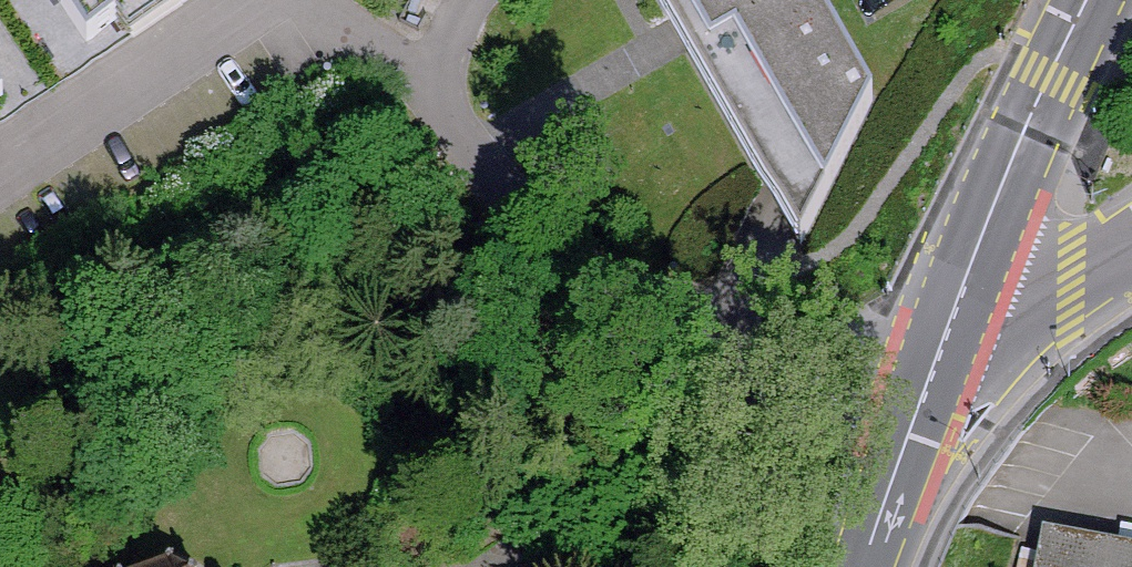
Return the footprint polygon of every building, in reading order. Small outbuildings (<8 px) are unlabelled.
[(803,248),(875,102),(816,0),(660,0),(803,248)] [(1054,543),(1049,566),(1131,566),(1131,558),(1054,543)]
